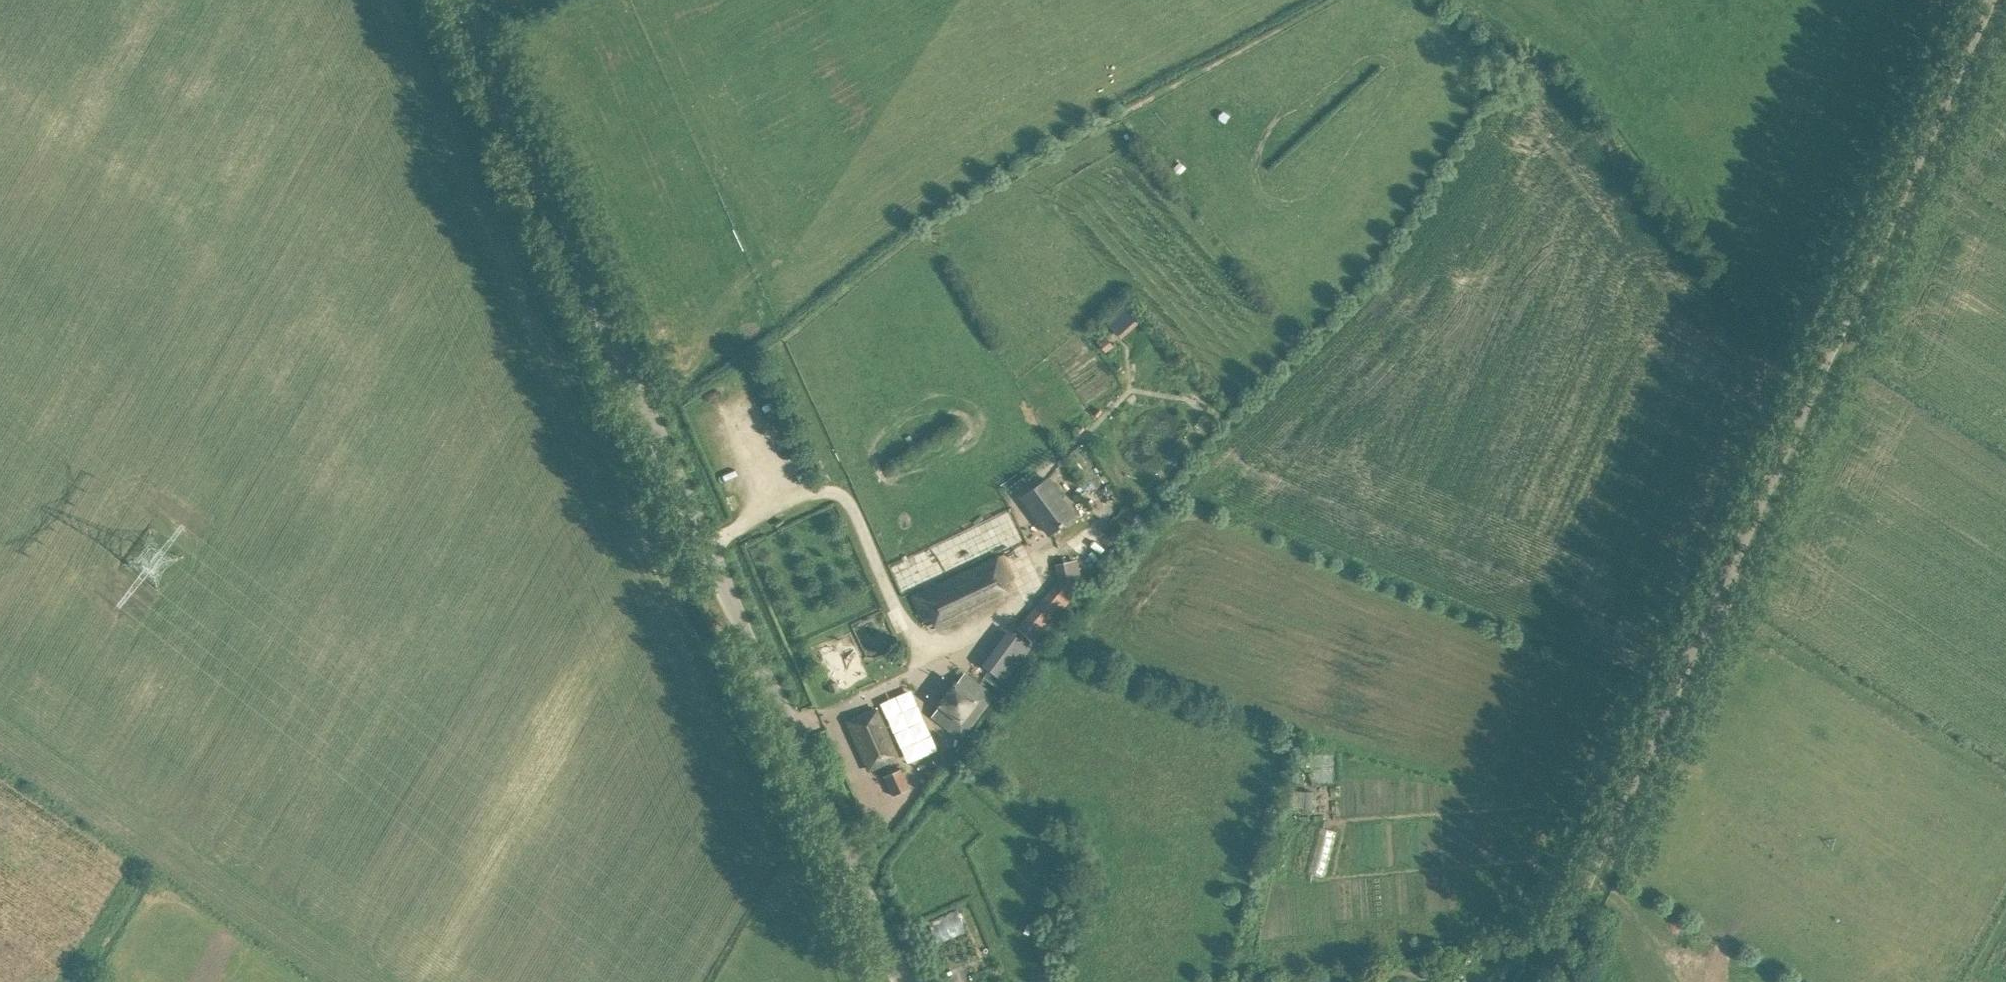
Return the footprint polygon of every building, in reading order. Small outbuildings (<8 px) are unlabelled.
[(1126,303),(1106,321),(1124,340),(1143,322),(1126,303)] [(1050,534),(1074,516),(1047,478),(1022,496),(1050,534)] [(998,556),(913,596),(924,620),(936,615),(942,627),(1004,598),(999,585),(1010,580),(998,556)] [(1058,579),(1017,627),(1035,642),(1083,585),(1078,560),(1055,564),(1058,579)] [(1011,629),(979,664),(1000,683),(1032,649),(1011,629)] [(993,695),(964,673),(932,715),(961,737),(993,695)] [(897,757),(876,709),(848,721),(869,769),(897,757)] [(909,789),(900,768),(884,776),(893,796),(909,789)]
